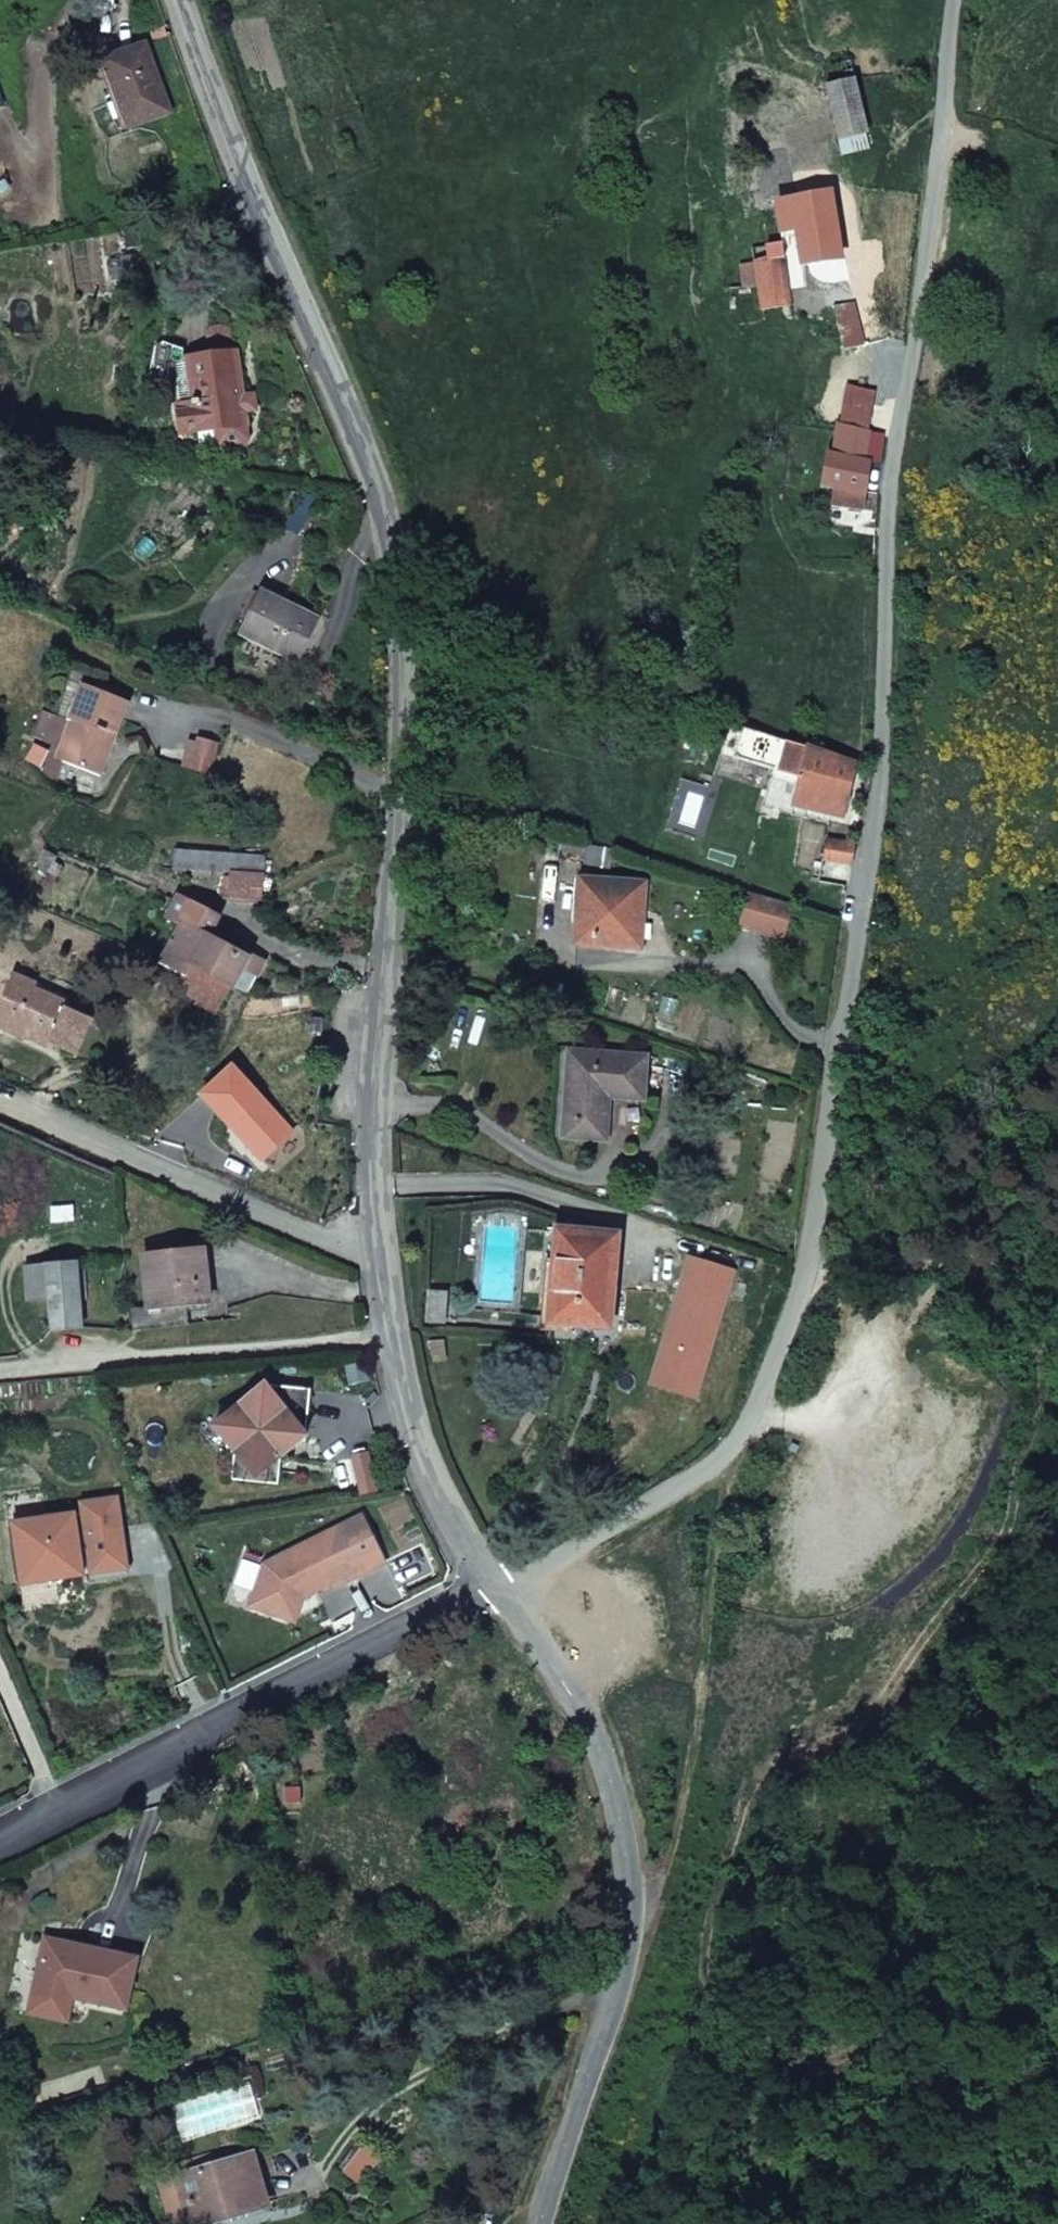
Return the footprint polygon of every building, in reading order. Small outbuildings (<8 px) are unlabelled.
[(146,47),(105,61),(130,130),(170,114),(146,47)] [(865,131),(852,78),(848,60),(825,67),(829,83),(820,86),(835,139),(865,131)] [(837,258),(825,194),(773,205),(778,232),(792,229),(799,266),(837,258)] [(789,303),(779,244),(762,247),(764,259),(735,265),(738,287),(734,287),(735,294),(749,293),(748,288),(754,287),(757,308),(789,303)] [(126,284),(141,281),(136,256),(122,259),(126,279),(126,284)] [(109,282),(126,279),(122,259),(105,261),(109,282)] [(725,299),(725,308),(733,307),(733,299),(725,299)] [(841,348),(861,344),(851,302),(829,308),(841,348)] [(211,349),(212,357),(230,354),(227,333),(221,328),(210,330),(205,336),(207,349),(211,349)] [(179,408),(183,436),(217,431),(248,426),(246,412),(244,397),(237,353),(230,354),(212,357),(191,360),(191,361),(197,404),(188,405),(188,406),(184,407),(179,408)] [(197,404),(191,361),(182,363),(179,368),(184,407),(188,406),(188,405),(197,404)] [(874,493),(877,460),(864,457),(867,433),(871,393),(843,385),(830,453),(824,451),(818,485),(829,487),(827,505),(859,509),(862,492),(874,493)] [(244,397),(246,412),(252,411),(257,407),(255,397),(250,396),(244,397)] [(250,439),(248,426),(217,431),(219,443),(226,449),(245,446),(250,439)] [(877,460),(880,436),(867,433),(864,457),(877,460)] [(316,619),(262,593),(242,635),(296,661),(316,619)] [(130,702),(86,684),(86,685),(71,722),(79,725),(65,762),(101,776),(130,702)] [(79,725),(71,722),(57,759),(65,762),(79,725)] [(762,736),(739,728),(733,757),(757,764),(762,736)] [(762,736),(757,764),(775,770),(782,742),(762,736)] [(775,770),(797,776),(804,749),(782,742),(775,770)] [(848,776),(851,765),(804,749),(797,776),(791,801),(837,818),(844,789),(853,792),(856,779),(848,776)] [(819,860),(846,864),(849,845),(822,841),(819,860)] [(608,851),(581,846),(578,864),(606,869),(608,851)] [(175,871),(236,875),(228,900),(258,903),(263,876),(264,857),(176,850),(175,871)] [(571,945),(634,950),(638,884),(576,880),(571,945)] [(772,932),(784,899),(742,886),(731,919),(772,932)] [(192,969),(231,990),(243,969),(257,977),(264,963),(250,955),(248,957),(209,936),(202,933),(212,913),(180,896),(169,916),(183,924),(161,966),(173,972),(186,979),(192,969)] [(202,933),(209,936),(219,917),(212,913),(202,933)] [(179,993),(218,1012),(231,990),(192,969),(186,979),(179,993)] [(237,992),(246,995),(257,977),(243,969),(231,990),(237,992)] [(178,994),(179,993),(186,979),(173,972),(166,988),(178,994)] [(0,1010),(0,1025),(49,1046),(50,1044),(74,1055),(89,1021),(65,1010),(67,1005),(34,990),(35,986),(14,977),(0,1010)] [(563,1051),(557,1138),(601,1142),(604,1099),(638,1102),(641,1056),(563,1051)] [(623,1230),(551,1224),(541,1325),(613,1332),(623,1230)] [(148,1310),(186,1306),(210,1303),(204,1252),(142,1259),(148,1310)] [(649,1385),(694,1399),(734,1271),(690,1257),(649,1385)] [(51,1332),(81,1329),(75,1264),(25,1268),(28,1303),(49,1302),(51,1332)] [(421,1324),(439,1325),(441,1293),(423,1292),(421,1324)] [(129,1312),(131,1332),(189,1326),(186,1306),(148,1310),(129,1312)] [(306,1437),(310,1391),(263,1387),(224,1420),(245,1444),(234,1452),(233,1476),(279,1479),(281,1458),(284,1435),(306,1437)] [(224,1420),(214,1428),(234,1452),(245,1444),(224,1420)] [(284,1435),(281,1458),(306,1437),(284,1435)] [(279,1479),(233,1476),(232,1481),(278,1485),(279,1479)] [(128,1568),(121,1516),(118,1498),(100,1501),(103,1518),(87,1520),(86,1512),(85,1513),(47,1517),(48,1525),(21,1529),(26,1558),(28,1576),(55,1571),(56,1578),(84,1575),(82,1562),(92,1561),(93,1573),(128,1568)] [(103,1518),(100,1501),(83,1503),(85,1513),(86,1512),(87,1520),(103,1518)] [(264,1564),(250,1606),(288,1618),(294,1601),(302,1597),(332,1582),(335,1587),(387,1561),(364,1515),(264,1564)] [(48,1525),(47,1517),(15,1522),(21,1559),(26,1558),(21,1529),(48,1525)] [(569,1526),(564,1517),(554,1522),(559,1532),(569,1526)] [(28,1576),(26,1558),(21,1559),(24,1583),(56,1578),(55,1571),(28,1576)] [(294,1601),(288,1618),(294,1620),(302,1597),(294,1601)] [(62,1985),(60,1993),(102,2002),(113,1953),(44,1939),(35,1979),(62,1985)] [(33,1987),(60,1993),(62,1985),(35,1979),(33,1987)] [(253,2078),(173,2100),(185,2141),(264,2113),(253,2078)] [(339,2168),(342,2169),(358,2181),(378,2154),(359,2141),(339,2168)] [(229,2205),(231,2214),(267,2203),(252,2154),(226,2162),(223,2152),(158,2171),(174,2221),(195,2214),(196,2215),(229,2205)] [(198,2223),(231,2214),(229,2205),(196,2215),(198,2223)]
